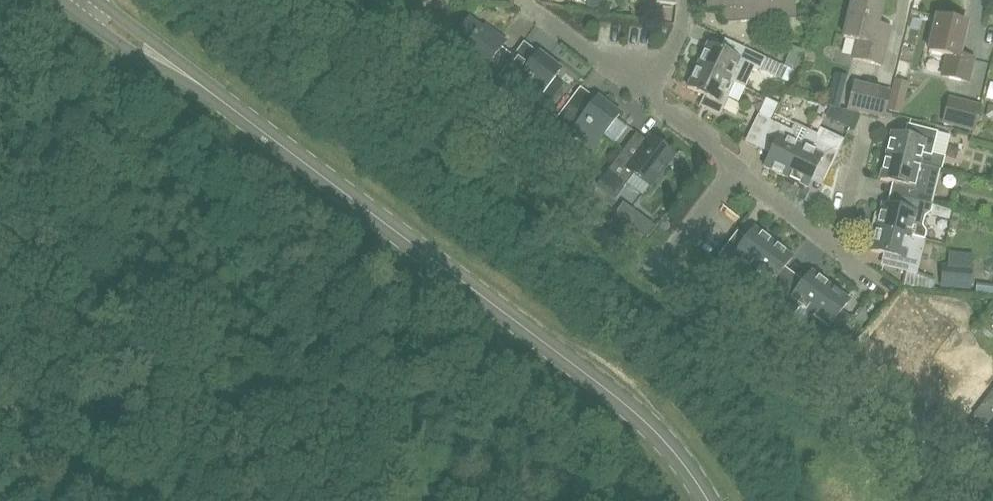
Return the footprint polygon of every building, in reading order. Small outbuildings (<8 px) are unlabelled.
[(460,0),(438,0),(419,6),(421,14),(459,3),(460,0)] [(709,8),(722,8),(722,20),(760,19),(759,0),(708,0),(709,8)] [(760,19),(760,34),(784,33),(801,39),(815,0),(759,0),(760,19)] [(889,35),(876,31),(880,14),(882,5),(861,0),(852,0),(843,39),(857,42),(853,60),(859,62),(881,67),(889,35)] [(966,83),(972,60),(959,56),(966,25),(937,18),(929,53),(947,58),(942,78),(955,81),(966,83)] [(489,89),(498,76),(487,67),(499,51),(505,43),(493,33),(490,37),(468,20),(449,45),(462,54),(460,56),(476,68),(464,83),(483,97),(489,89)] [(759,71),(765,59),(724,40),(719,50),(707,45),(697,66),(744,88),(754,68),(759,71)] [(784,50),(780,61),(791,65),(795,54),(784,50)] [(489,89),(483,97),(475,108),(493,121),(496,117),(510,127),(529,103),(533,106),(561,69),(539,53),(517,83),(502,71),(498,76),(489,89)] [(765,59),(759,71),(789,85),(794,72),(765,59)] [(737,102),(744,88),(697,66),(687,88),(710,99),(705,110),(711,113),(719,116),(727,98),(737,102)] [(850,78),(834,74),(825,106),(831,108),(840,110),(850,78)] [(860,115),(884,121),(886,113),(892,92),(854,82),(846,111),(857,114),(860,115)] [(909,86),(894,83),(892,92),(886,113),(902,116),(909,86)] [(588,111),(573,100),(572,99),(546,132),(569,150),(578,139),(593,150),(621,114),(598,97),(588,111)] [(943,126),(976,135),(983,107),(950,99),(943,126)] [(772,122),(771,122),(774,115),(780,105),(770,101),(762,117),(758,116),(745,143),(757,149),(772,122)] [(825,121),(848,132),(854,120),(857,114),(846,111),(840,110),(831,108),(825,121)] [(801,147),(808,131),(774,115),(771,122),(772,122),(795,133),(791,142),(801,147)] [(792,165),(801,147),(791,142),(795,133),(772,122),(757,149),(770,155),(763,168),(786,179),(792,165)] [(905,126),(902,137),(918,141),(921,130),(905,126)] [(831,166),(837,154),(843,141),(819,130),(817,135),(808,131),(801,147),(792,165),(786,179),(803,187),(807,189),(821,161),(831,166)] [(941,171),(950,137),(921,130),(918,141),(902,137),(891,135),(886,158),(941,171)] [(606,173),(608,174),(598,187),(591,196),(608,209),(614,200),(617,201),(635,176),(651,188),(665,169),(663,168),(674,154),(650,136),(639,151),(641,152),(634,160),(622,152),(606,173)] [(941,171),(886,158),(880,181),(890,184),(910,188),(908,200),(912,201),(932,206),(941,171)] [(581,174),(574,183),(591,196),(598,187),(581,174)] [(910,188),(890,184),(885,207),(909,213),(912,201),(908,200),(910,188)] [(931,208),(932,206),(912,201),(909,213),(885,207),(883,206),(881,214),(878,213),(876,215),(872,228),(924,241),(926,236),(922,230),(924,220),(929,216),(931,208)] [(653,230),(620,206),(615,214),(647,238),(653,230)] [(924,243),(924,241),(872,228),(869,241),(870,244),(873,245),(871,252),(882,255),(901,259),(898,272),(903,273),(917,276),(925,243),(924,243)] [(742,286),(774,244),(755,229),(748,239),(737,231),(718,256),(737,271),(731,278),(742,286)] [(775,301),(784,290),(774,283),(793,258),(774,244),(742,286),(750,292),(754,292),(758,287),(775,301)] [(970,292),(972,268),(973,256),(949,254),(947,266),(941,266),(940,289),(970,292)] [(901,259),(882,255),(879,267),(898,272),(901,259)] [(721,279),(708,269),(699,281),(712,291),(721,279)] [(809,315),(831,288),(811,273),(793,297),(784,290),(775,301),(794,315),(800,308),(809,315)] [(917,276),(903,273),(900,290),(902,291),(932,294),(933,282),(917,276)] [(975,299),(992,301),(992,290),(976,287),(975,299)] [(831,288),(809,315),(797,331),(810,341),(820,340),(823,337),(832,344),(842,331),(833,324),(849,302),(831,288)] [(887,326),(881,334),(902,350),(895,360),(902,365),(896,372),(894,375),(935,406),(942,396),(956,377),(916,347),(938,319),(925,309),(922,313),(906,300),(887,326)]
